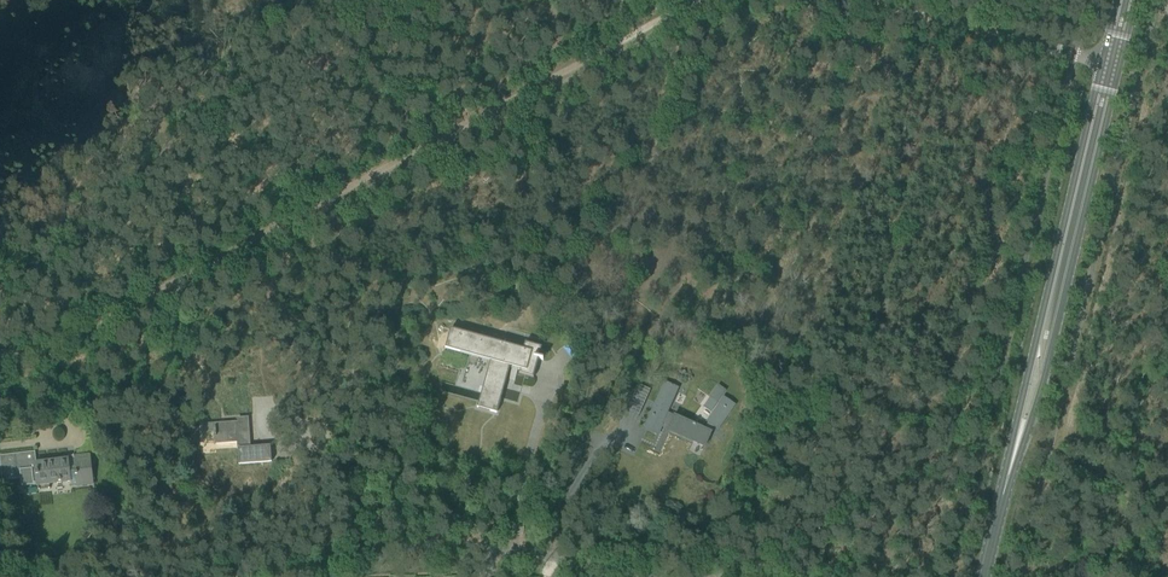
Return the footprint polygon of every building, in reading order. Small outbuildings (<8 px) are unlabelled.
[(451,329),(446,349),(470,356),(490,361),(477,408),(497,413),(509,368),(520,371),(519,374),(533,378),(538,359),(543,360),(543,359),(538,358),(541,348),(525,343),(523,351),(503,346),(504,343),(504,342),(503,344),(451,329)] [(637,384),(631,397),(632,397),(645,403),(645,402),(650,390),(637,384)] [(716,428),(724,418),(734,405),(726,399),(704,430),(666,413),(677,389),(667,384),(647,428),(657,433),(662,423),(670,427),(669,430),(704,446),(710,433),(715,426),(716,428)] [(644,407),(636,403),(631,413),(640,417),(644,407)] [(271,462),(270,450),(270,446),(250,447),(248,418),(238,419),(238,422),(214,424),(215,443),(238,442),(239,464),(271,462)] [(35,452),(15,454),(18,478),(18,471),(33,470),(33,473),(34,473),(36,485),(37,490),(48,489),(48,484),(69,481),(70,486),(92,483),(92,479),(94,479),(93,471),(91,472),(89,455),(59,458),(59,461),(36,463),(35,452)]
